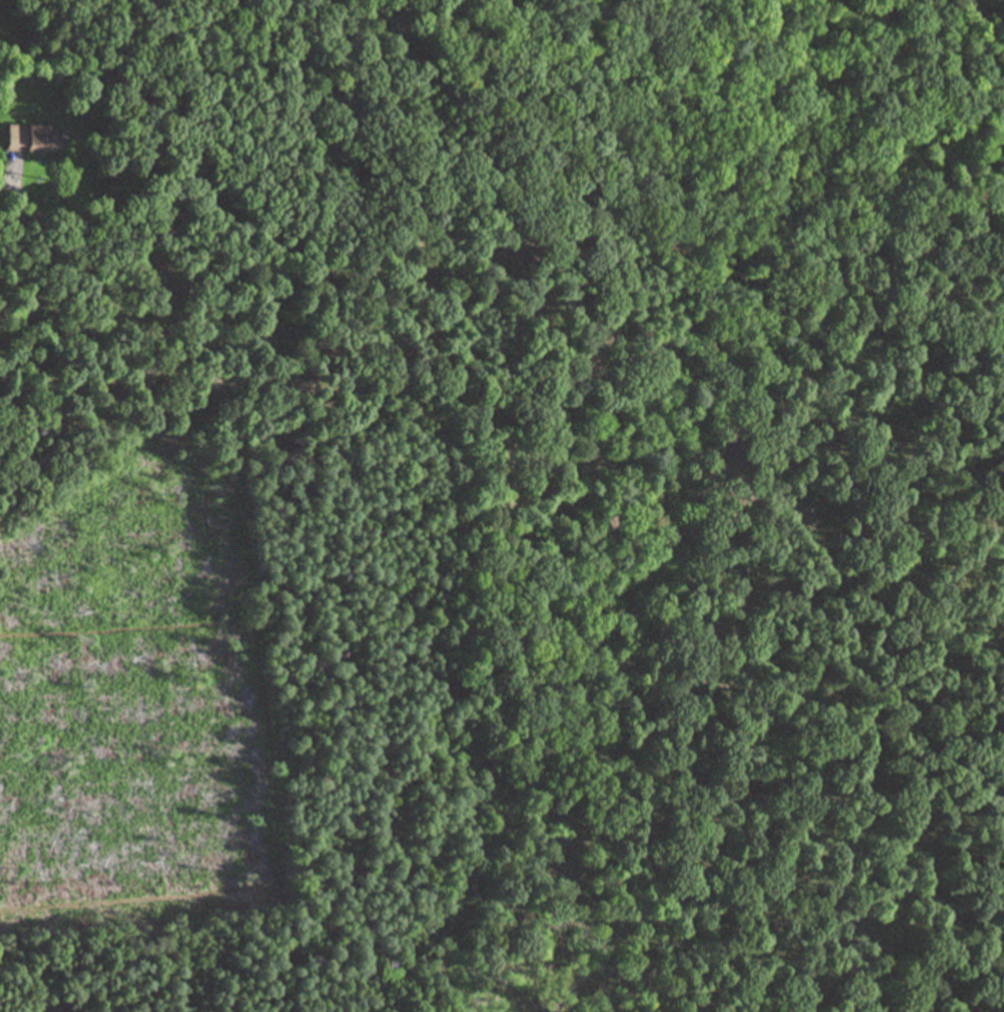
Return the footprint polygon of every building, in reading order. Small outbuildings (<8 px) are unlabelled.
[(11,126),(11,154),(64,155),(64,127),(11,126)]
